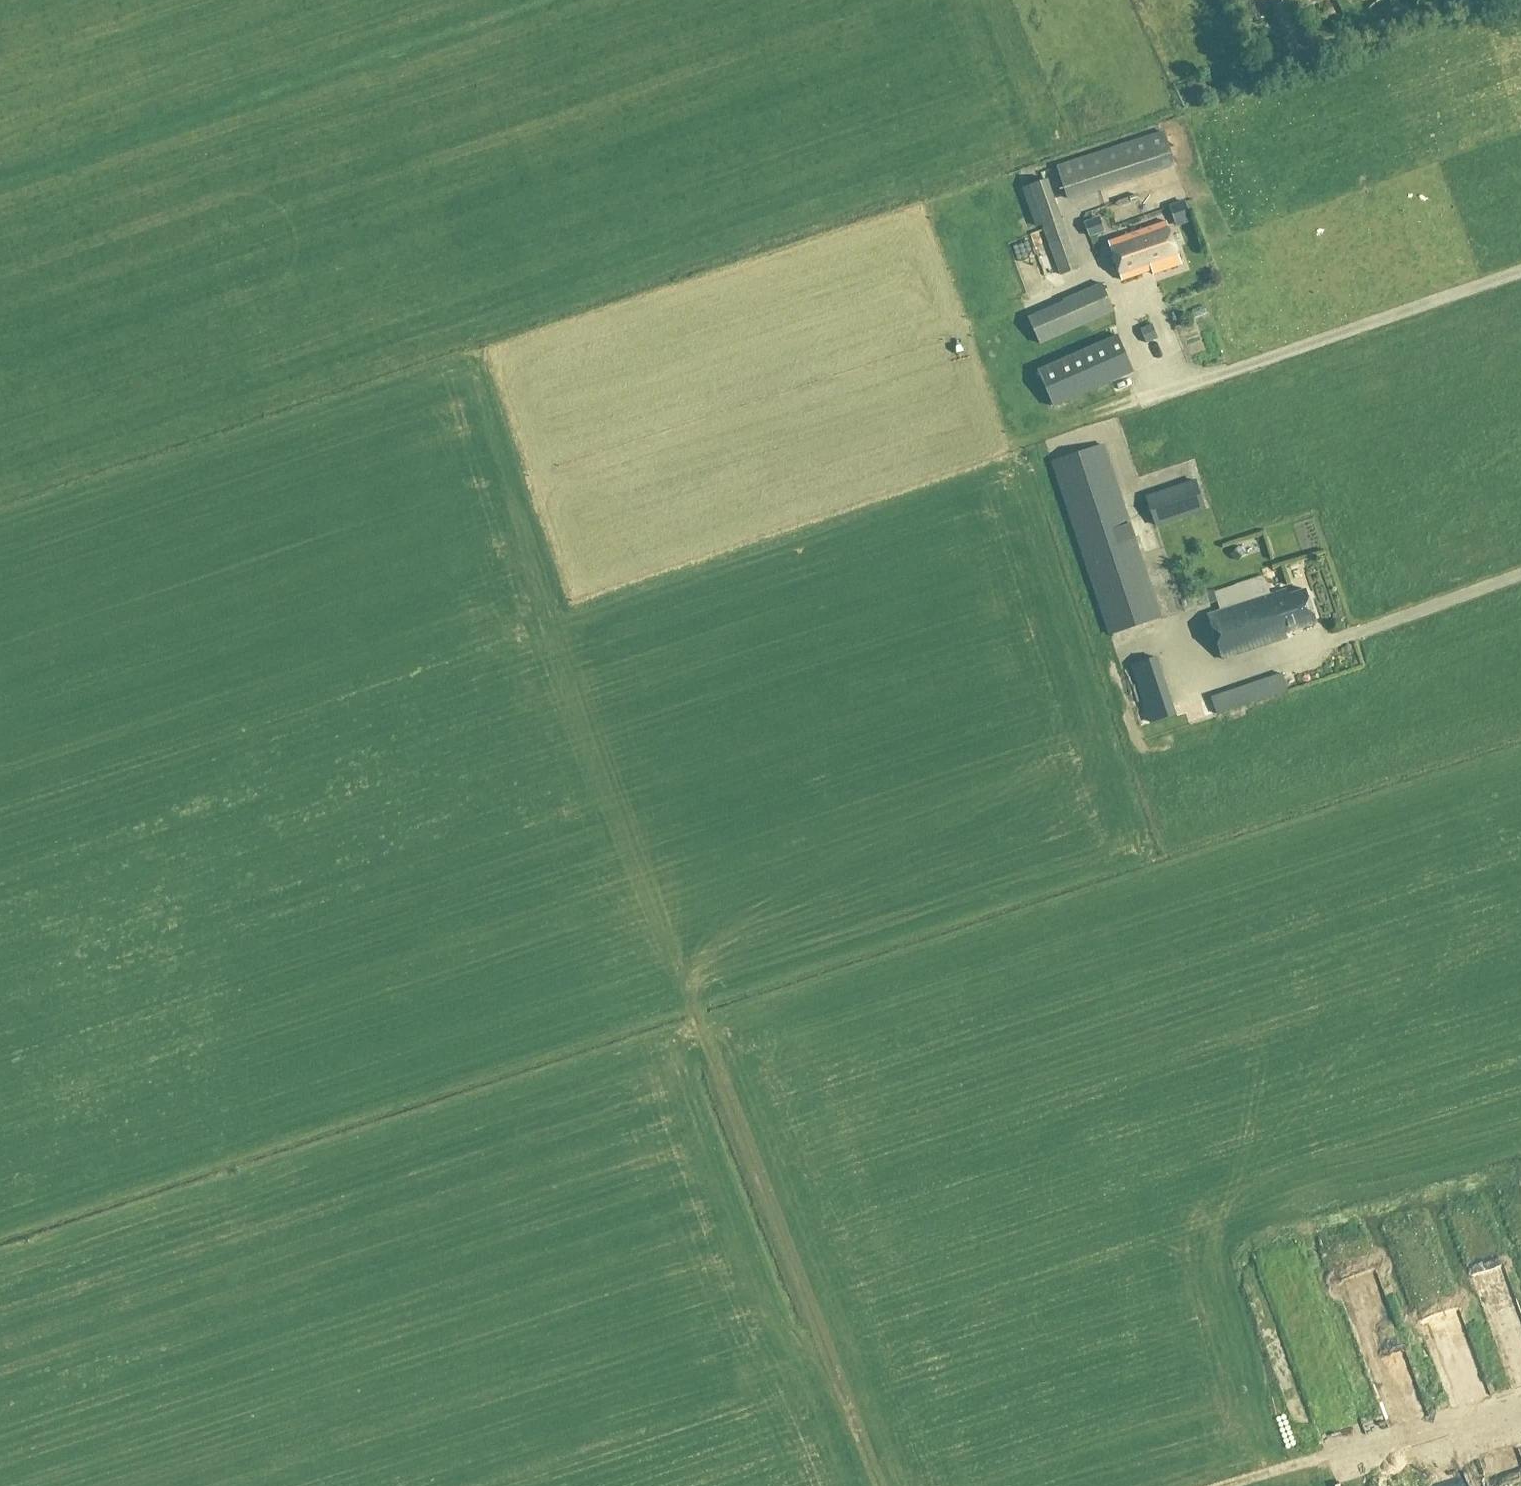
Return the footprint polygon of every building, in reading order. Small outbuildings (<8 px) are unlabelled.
[(1173,161),(1162,130),(1058,165),(1069,197),(1173,161)] [(1078,267),(1047,179),(1022,188),(1036,227),(1043,224),(1060,274),(1078,267)] [(1181,223),(1194,219),(1188,200),(1175,204),(1181,223)] [(1152,270),(1153,273),(1181,264),(1167,222),(1108,241),(1121,280),(1152,270)] [(1039,344),(1075,328),(1114,311),(1102,284),(1028,316),(1039,344)] [(1152,341),(1162,336),(1155,323),(1145,329),(1152,341)] [(1038,371),(1054,406),(1133,371),(1117,336),(1038,371)] [(1161,617),(1104,444),(1052,462),(1110,634),(1161,617)] [(1195,480),(1146,497),(1156,525),(1204,509),(1195,480)] [(1221,609),(1208,614),(1221,657),(1286,637),(1285,631),(1316,621),(1306,588),(1289,593),(1288,590),(1271,595),(1264,575),(1215,590),(1221,609)] [(1217,715),(1286,691),(1301,686),(1296,670),(1210,697),(1217,715)] [(1176,715),(1171,698),(1142,707),(1147,724),(1176,715)] [(1515,1340),(1520,1338),(1520,1309),(1505,1315),(1515,1340)] [(1496,1485),(1515,1485),(1512,1474),(1494,1479),(1496,1485)]
